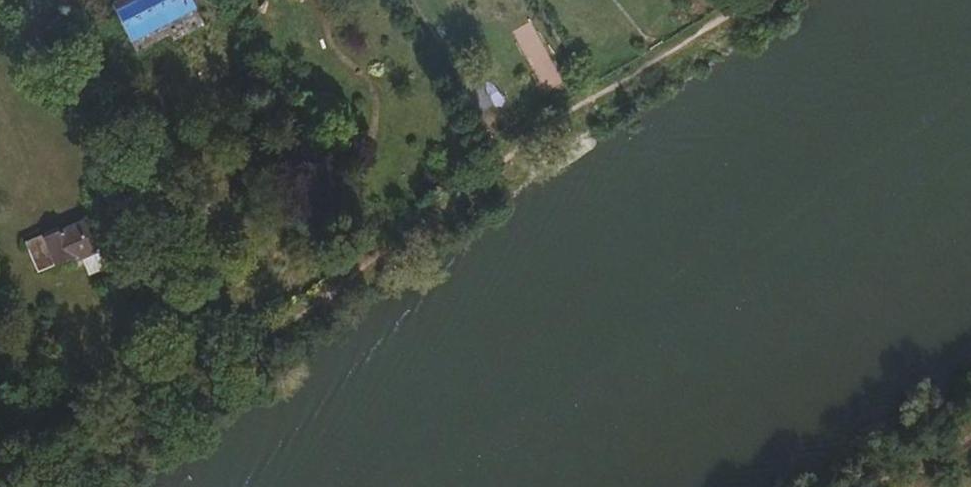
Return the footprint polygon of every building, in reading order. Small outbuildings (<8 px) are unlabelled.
[(128,46),(191,14),(184,0),(119,0),(107,6),(128,46)] [(78,222),(41,238),(39,233),(19,242),(33,274),(69,258),(71,261),(90,252),(78,222)]
